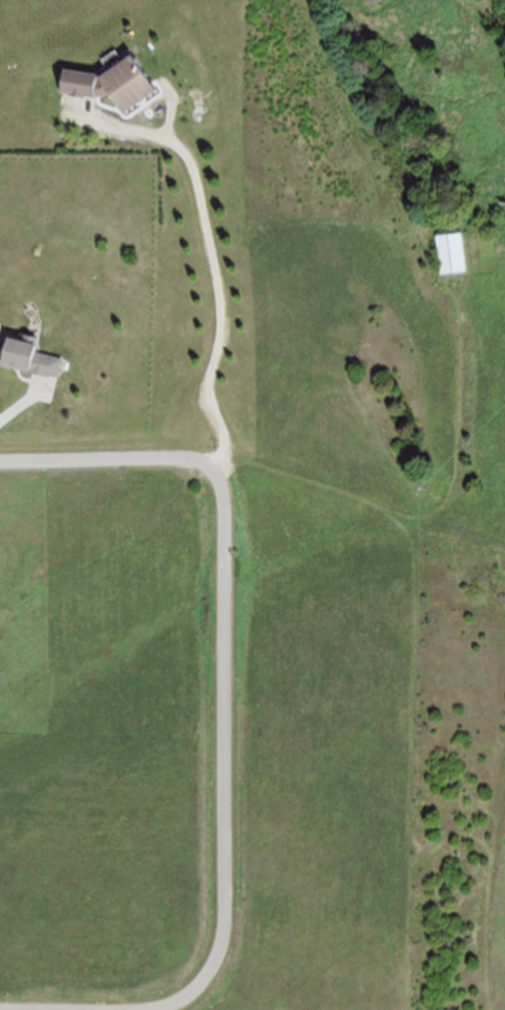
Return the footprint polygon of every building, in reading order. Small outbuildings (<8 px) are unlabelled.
[(64,70),(100,76),(130,54),(158,92),(122,118),(107,96),(96,94),(96,98),(60,93),(64,70)] [(462,233),(433,237),(438,274),(467,270),(462,233)] [(22,342),(7,339),(5,348),(0,346),(0,359),(1,359),(0,362),(0,365),(57,379),(62,358),(36,352),(40,338),(24,334),(22,342)]
